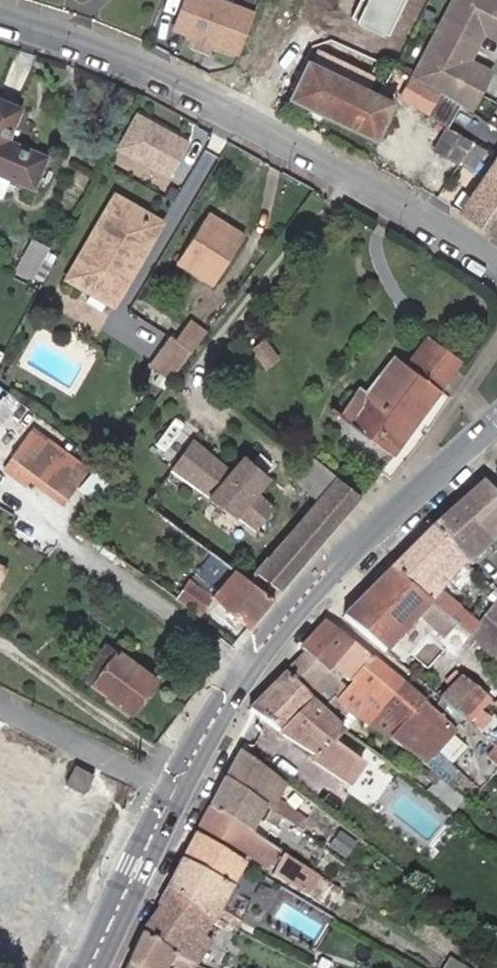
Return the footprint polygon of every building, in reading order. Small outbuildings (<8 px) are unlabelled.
[(226,0),(184,0),(173,31),(240,56),(257,11),(226,0)] [(353,19),(390,36),(407,0),(362,0),(353,19)] [(413,79),(474,107),(490,72),(463,60),(477,30),(496,39),(496,0),(452,0),(413,79)] [(390,104),(364,91),(372,74),(314,46),(289,98),(373,139),(390,104)] [(439,92),(411,78),(399,99),(427,113),(439,92)] [(0,101),(0,200),(9,179),(32,188),(45,157),(7,139),(20,109),(0,101)] [(192,143),(136,113),(115,152),(171,181),(192,143)] [(431,149),(458,163),(472,142),(443,127),(431,149)] [(485,151),(472,142),(458,163),(472,172),(485,151)] [(486,230),(496,215),(496,154),(458,211),(486,230)] [(133,239),(147,214),(114,196),(67,278),(114,305),(147,247),(133,239)] [(211,280),(242,234),(208,212),(178,259),(211,280)] [(161,222),(147,214),(133,239),(147,247),(161,222)] [(486,230),(496,238),(496,215),(486,230)] [(17,270),(33,278),(48,247),(32,239),(17,270)] [(206,331),(192,323),(187,320),(175,339),(168,334),(149,363),(172,377),(206,331)] [(279,356),(263,338),(250,349),(266,367),(279,356)] [(393,455),(461,363),(427,339),(407,364),(393,354),(366,390),(360,386),(339,416),(393,455)] [(90,472),(32,430),(14,453),(36,469),(33,473),(83,510),(98,488),(85,479),(90,472)] [(231,468),(195,441),(173,469),(239,515),(266,481),(270,476),(244,456),(231,468)] [(338,479),(311,459),(293,481),(318,501),(338,479)] [(248,578),(273,596),(361,496),(338,479),(318,501),(280,545),(279,544),(248,578)] [(285,495),(266,481),(239,515),(258,530),(285,495)] [(457,505),(474,525),(471,527),(488,545),(496,537),(496,499),(482,482),(457,505)] [(457,505),(432,527),(467,565),(481,553),(488,545),(471,527),(474,525),(457,505)] [(432,527),(388,572),(431,604),(465,634),(477,621),(451,598),(473,570),(467,565),(432,527)] [(211,554),(191,575),(203,586),(223,565),(211,554)] [(211,595),(249,625),(273,596),(248,578),(235,568),(211,595)] [(388,572),(343,617),(386,653),(431,604),(388,572)] [(198,614),(211,595),(191,580),(178,600),(198,614)] [(477,621),(465,634),(496,664),(496,598),(477,621)] [(301,648),(306,652),(346,688),(337,699),(348,710),(357,719),(425,763),(469,802),(478,790),(471,784),(456,770),(437,753),(455,730),(401,681),(325,622),(301,648)] [(155,677),(119,652),(95,686),(131,711),(155,677)] [(306,652),(284,673),(331,717),(337,723),(348,710),(337,699),(346,688),(306,652)] [(284,673),(249,708),(284,734),(303,748),(302,749),(306,751),(338,774),(351,756),(335,745),(327,739),(319,734),(331,717),(284,673)] [(460,676),(440,697),(464,719),(485,697),(460,676)] [(346,731),(337,723),(325,737),(327,739),(335,745),(346,731)] [(486,739),(496,749),(496,726),(486,739)] [(285,786),(239,752),(209,807),(253,833),(260,823),(275,831),(281,819),(297,829),(303,821),(278,802),(285,786)] [(456,770),(471,784),(475,779),(460,766),(456,770)] [(453,813),(463,801),(430,769),(424,777),(432,784),(427,791),(453,813)] [(253,833),(209,807),(197,828),(249,858),(252,853),(260,862),(274,869),(271,874),(321,904),(334,884),(253,833)] [(339,832),(327,849),(345,862),(357,845),(339,832)] [(235,873),(241,862),(210,844),(196,868),(184,860),(167,889),(200,912),(214,920),(236,931),(241,922),(221,909),(233,888),(242,893),(248,883),(235,873)] [(334,884),(321,904),(328,909),(341,888),(334,884)] [(174,954),(197,964),(211,943),(203,938),(214,920),(200,912),(167,889),(158,904),(160,906),(141,932),(174,954)] [(197,964),(174,954),(141,932),(125,967),(196,967),(197,964)]
